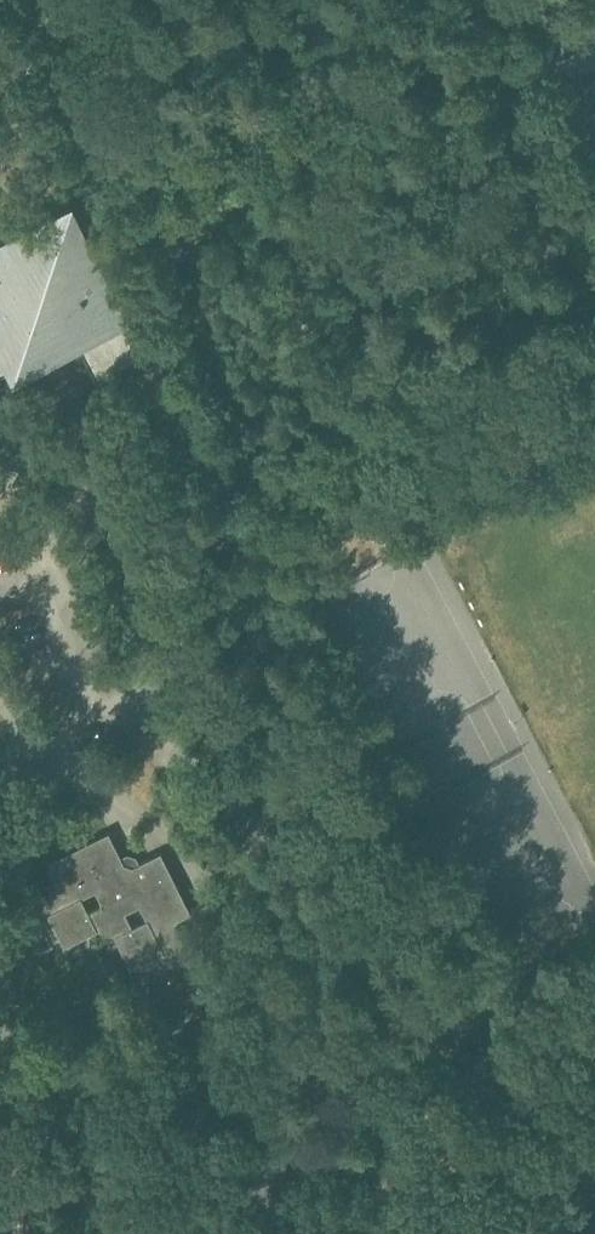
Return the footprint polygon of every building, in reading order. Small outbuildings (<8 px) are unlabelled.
[(82,341),(101,385),(147,364),(80,217),(49,231),(53,239),(40,244),(37,236),(0,253),(0,316),(9,337),(0,341),(0,379),(82,341)] [(20,409),(24,407),(10,381),(0,386),(0,419),(20,409)] [(203,987),(186,953),(192,950),(178,920),(192,913),(162,852),(141,863),(138,856),(129,853),(122,856),(110,832),(49,862),(52,867),(47,869),(54,882),(26,896),(29,903),(0,917),(0,923),(0,965),(17,957),(19,961),(54,944),(51,937),(59,933),(65,945),(98,929),(116,935),(132,968),(145,962),(149,971),(142,974),(159,1008),(164,1006),(172,1024),(207,1007),(198,989),(203,987)]
